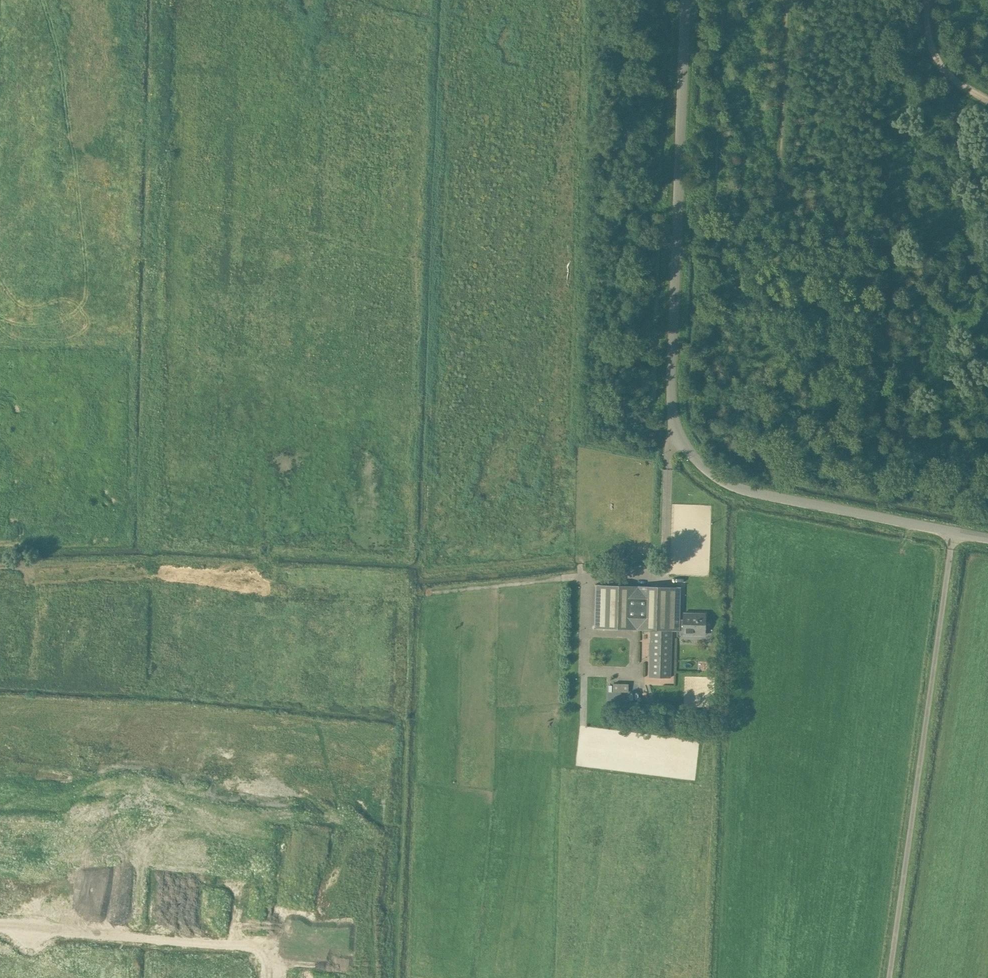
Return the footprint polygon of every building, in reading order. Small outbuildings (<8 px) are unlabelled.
[(671,629),(683,629),(683,619),(676,619),(676,588),(599,586),(598,627),(650,628),(648,676),(670,678),(671,629)] [(683,613),(683,619),(683,629),(705,630),(705,614),(683,613)] [(608,704),(628,705),(628,683),(609,683),(608,704)]
